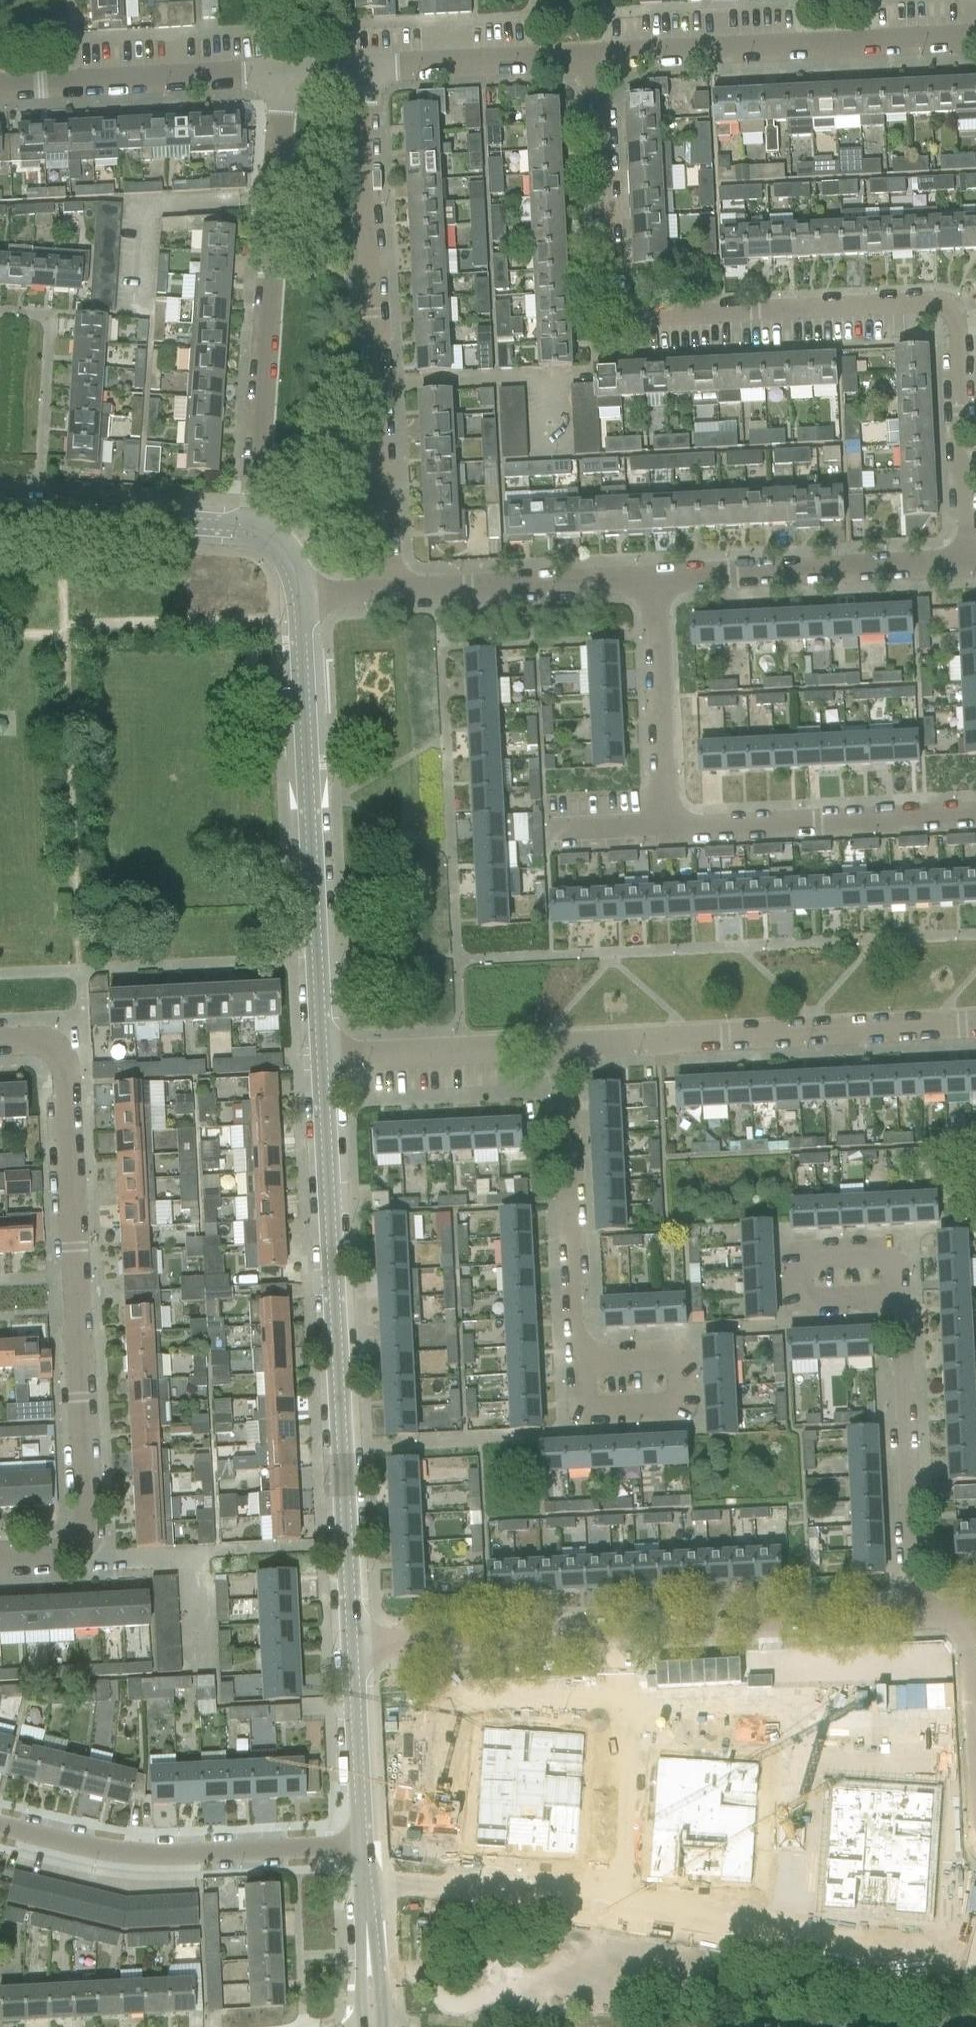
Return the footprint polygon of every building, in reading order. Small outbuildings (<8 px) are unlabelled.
[(92,24),(96,24),(96,32),(107,32),(125,31),(124,0),(91,0),(92,24)] [(358,11),(373,10),(373,18),(395,17),(394,0),(357,0),(358,11)] [(433,0),(418,0),(419,16),(434,15),(433,0)] [(434,15),(446,15),(445,0),(433,0),(434,15)] [(446,15),(458,14),(457,0),(445,0),(446,15)] [(458,14),(471,13),(470,0),(457,0),(458,14)] [(216,19),(215,1),(199,2),(199,19),(216,19)] [(179,4),(167,5),(168,29),(180,28),(179,4)] [(191,4),(179,4),(180,28),(192,27),(191,4)] [(167,5),(152,6),(153,29),(160,29),(168,29),(167,5)] [(955,81),(955,83),(956,114),(956,115),(957,121),(957,123),(975,122),(975,80),(965,81),(965,78),(964,78),(964,81),(955,81)] [(940,82),(931,82),(932,116),(956,115),(955,81),(941,82),(941,79),(940,79),(940,82)] [(627,113),(628,122),(659,120),(658,96),(668,95),(667,80),(647,81),(632,97),(626,97),(627,112),(625,112),(625,113),(627,113)] [(916,83),(906,83),(908,117),(932,116),(931,82),(917,83),(917,80),(916,80),(916,83)] [(892,84),(882,85),(884,118),(908,117),(906,83),(893,84),(893,82),(892,82),(892,84)] [(868,86),(858,86),(861,128),(885,127),(884,118),(882,85),(869,86),(869,83),(868,83),(868,86)] [(843,87),(834,87),(837,131),(861,130),(861,128),(858,86),(844,87),(844,84),(843,84),(843,87)] [(723,93),(713,93),(714,113),(715,126),(716,138),(728,137),(730,137),(730,125),(740,125),(738,92),(738,86),(723,87),(723,93)] [(819,88),(810,88),(813,133),(837,131),(834,87),(820,88),(820,86),(819,86),(819,88)] [(795,89),(786,90),(788,122),(789,138),(813,137),(810,88),(796,89),(796,87),(795,87),(795,89)] [(771,90),(762,91),(764,124),(766,123),(767,130),(765,130),(766,154),(778,154),(777,130),(774,130),(774,123),(788,122),(786,90),(772,90),(772,88),(771,88),(771,90)] [(747,92),(738,92),(740,125),(740,134),(740,136),(764,135),(764,132),(764,124),(762,91),(748,92),(748,89),(747,89),(747,92)] [(406,123),(403,123),(403,125),(406,125),(406,133),(438,131),(437,115),(445,115),(444,91),(416,92),(417,108),(405,109),(406,123)] [(694,94),(695,112),(709,111),(708,93),(694,94)] [(526,103),(528,127),(559,126),(558,112),(561,112),(561,110),(558,111),(558,101),(526,103)] [(479,105),(465,106),(466,130),(480,129),(479,105)] [(219,118),(210,118),(212,153),(245,151),(249,151),(247,120),(235,121),(235,111),(219,112),(219,118)] [(485,111),(486,130),(500,129),(499,111),(485,111)] [(147,122),(138,122),(140,152),(140,163),(151,162),(151,151),(164,151),(164,150),(162,121),(162,115),(147,115),(147,122)] [(210,118),(186,119),(188,149),(188,154),(212,153),(210,118)] [(163,121),(162,121),(164,150),(164,151),(187,149),(188,149),(186,119),(163,121)] [(628,137),(629,146),(660,144),(659,120),(628,122),(628,136),(626,136),(626,137),(628,137)] [(138,122),(114,123),(115,153),(140,152),(138,122)] [(114,123),(90,125),(92,162),(116,161),(115,153),(114,123)] [(695,125),(696,143),(710,142),(709,124),(695,125)] [(90,125),(66,126),(68,162),(68,164),(80,163),(92,162),(90,125)] [(66,126),(41,127),(43,157),(43,161),(43,164),(68,162),(66,126)] [(528,127),(529,151),(560,149),(560,136),(563,136),(563,135),(560,135),(559,126),(528,127)] [(17,136),(7,136),(8,163),(19,162),(43,161),(43,157),(41,127),(17,128),(17,136)] [(500,129),(486,130),(487,147),(501,146),(500,129)] [(407,147),(404,147),(404,148),(407,148),(408,157),(439,155),(439,156),(452,155),(451,145),(439,146),(438,131),(406,133),(407,147)] [(8,163),(7,136),(0,137),(0,163),(8,163)] [(467,138),(467,154),(481,153),(481,137),(467,138)] [(710,142),(696,143),(697,161),(711,160),(710,142)] [(629,159),(627,160),(627,161),(629,161),(630,170),(662,168),(672,168),(671,144),(660,144),(629,146),(629,159)] [(164,151),(165,161),(188,160),(188,154),(188,149),(164,151)] [(529,151),(530,175),(562,173),(561,160),(564,160),(564,158),(561,158),(560,149),(529,151)] [(165,161),(164,151),(151,151),(151,162),(165,161)] [(481,153),(467,154),(468,173),(482,172),(481,153)] [(408,172),(409,181),(440,179),(439,156),(439,155),(408,157),(408,171),(406,171),(406,172),(408,172)] [(726,157),(718,158),(719,169),(730,168),(729,160),(726,157)] [(958,158),(959,172),(975,171),(975,157),(958,158)] [(959,172),(958,158),(941,158),(942,173),(959,172)] [(487,159),(488,177),(503,177),(502,159),(487,159)] [(929,159),(910,160),(911,175),(930,174),(929,159)] [(911,175),(910,160),(893,161),(894,176),(911,175)] [(881,162),(862,163),(863,177),(882,176),(881,162)] [(80,163),(68,164),(68,169),(68,179),(80,178),(80,163)] [(863,177),(862,163),(845,164),(846,178),(863,177)] [(833,164),(814,165),(815,179),(834,178),(833,164)] [(815,179),(814,165),(797,166),(798,180),(815,179)] [(785,166),(766,167),(767,181),(785,180),(785,166)] [(767,181),(766,167),(749,168),(749,182),(767,181)] [(631,184),(628,184),(628,185),(631,185),(631,194),(663,192),(673,192),(672,168),(662,168),(630,170),(631,184)] [(736,169),(718,169),(718,184),(736,183),(736,169)] [(697,173),(698,191),(713,190),(712,172),(697,173)] [(530,175),(532,199),(563,197),(562,184),(565,183),(565,182),(562,182),(562,173),(530,175)] [(218,175),(219,190),(244,189),(243,174),(218,175)] [(503,177),(488,177),(489,195),(504,194),(503,177)] [(966,177),(966,178),(967,191),(975,191),(975,177),(966,177)] [(953,178),(935,179),(936,192),(953,192),(953,178)] [(410,196),(410,205),(442,203),(440,179),(409,181),(410,195),(407,195),(407,196),(410,196)] [(936,192),(935,179),(918,179),(919,193),(936,192)] [(209,180),(191,181),(191,186),(188,187),(189,192),(210,191),(209,180)] [(191,186),(191,181),(170,182),(171,193),(189,192),(188,187),(191,186)] [(888,195),(887,181),(870,182),(870,196),(888,195)] [(904,181),(887,181),(888,195),(904,195),(904,181)] [(160,183),(143,184),(143,189),(140,189),(140,194),(161,193),(160,183)] [(840,197),(839,183),(822,184),(823,197),(840,197)] [(856,183),(839,183),(840,197),(857,196),(856,183)] [(143,189),(143,184),(122,185),(122,195),(140,194),(140,189),(143,189)] [(469,185),(470,202),(484,201),(484,185),(469,185)] [(808,185),(791,186),(792,199),(809,199),(808,185)] [(95,191),(92,191),(92,197),(112,196),(112,186),(94,187),(95,191)] [(792,199),(791,186),(774,186),(775,200),(792,199)] [(94,187),(73,189),(74,198),(92,197),(92,191),(95,191),(94,187)] [(761,187),(744,188),(744,202),(762,201),(761,187)] [(744,188),(726,189),(727,203),(744,202),(744,188)] [(46,194),(44,194),(44,200),(64,199),(64,189),(46,190),(46,194)] [(46,190),(25,191),(26,201),(44,200),(44,194),(46,194),(46,190)] [(713,190),(698,191),(699,208),(714,208),(713,190)] [(632,209),(633,218),(664,216),(663,192),(631,194),(632,208),(629,208),(630,209),(632,209)] [(532,199),(533,223),(564,221),(564,207),(566,207),(566,206),(564,206),(563,197),(532,199)] [(470,202),(471,226),(486,225),(484,201),(470,202)] [(95,203),(95,215),(120,217),(120,205),(95,203)] [(411,220),(411,229),(443,227),(442,203),(410,205),(411,219),(408,219),(408,220),(411,220)] [(81,204),(62,205),(63,214),(82,214),(81,204)] [(33,211),(31,211),(31,216),(51,215),(53,215),(52,205),(33,206),(33,211)] [(490,207),(491,225),(505,224),(505,206),(490,207)] [(33,211),(33,207),(13,207),(13,217),(31,216),(31,211),(33,211)] [(961,217),(963,250),(975,249),(975,217),(975,208),(961,208),(961,217)] [(937,211),(913,212),(915,252),(928,251),(929,254),(930,254),(930,251),(939,251),(937,218),(937,211)] [(881,221),(865,222),(867,254),(880,254),(881,257),(881,256),(881,254),(891,253),(889,221),(889,212),(880,212),(881,221)] [(889,221),(891,253),(905,253),(905,255),(906,255),(906,252),(915,252),(913,212),(904,212),(905,220),(889,221)] [(95,215),(94,227),(119,229),(120,217),(95,215)] [(190,253),(201,253),(228,255),(230,230),(217,230),(218,216),(159,220),(161,234),(191,233),(190,253)] [(633,233),(634,242),(665,240),(664,216),(633,218),(633,232),(631,232),(631,233),(633,233)] [(721,228),(720,229),(721,241),(722,261),(723,261),(723,267),(738,267),(738,264),(746,263),(746,260),(745,227),(744,217),(736,218),(736,216),(721,217),(721,228)] [(961,217),(937,218),(939,251),(952,250),(953,253),(954,253),(954,250),(963,250),(961,217)] [(700,221),(701,238),(715,238),(714,220),(700,221)] [(533,223),(534,247),(566,245),(565,232),(568,232),(567,231),(565,231),(564,221),(533,223)] [(865,222),(841,223),(843,255),(856,255),(857,257),(858,257),(858,255),(867,254),(865,222)] [(841,223),(817,224),(819,257),(832,256),(833,258),(834,258),(834,256),(843,255),(841,223)] [(505,224),(491,225),(492,243),(506,242),(505,224)] [(817,224),(793,225),(795,258),(809,257),(809,260),(810,260),(810,257),(819,257),(817,224)] [(471,226),(472,250),(487,249),(486,225),(471,226)] [(793,225),(769,226),(770,259),(785,258),(785,261),(786,261),(786,258),(795,258),(793,225)] [(769,226),(745,227),(746,260),(760,260),(761,262),(762,262),(762,259),(770,259),(769,226)] [(94,227),(93,239),(118,241),(119,229),(94,227)] [(412,244),(413,253),(444,251),(443,227),(411,229),(412,243),(410,243),(410,244),(412,244)] [(715,238),(701,238),(702,256),(716,256),(715,238)] [(93,239),(92,251),(117,253),(118,241),(93,239)] [(665,240),(634,242),(634,256),(632,256),(632,257),(635,257),(635,267),(667,265),(665,240)] [(534,247),(536,271),(567,269),(567,261),(571,261),(570,247),(566,248),(566,245),(534,247)] [(6,256),(4,286),(28,288),(31,250),(7,248),(6,256)] [(487,249),(472,250),(473,270),(488,269),(487,249)] [(31,250),(28,288),(53,289),(55,251),(31,250)] [(55,251),(53,289),(77,291),(78,285),(86,285),(87,265),(88,254),(55,251)] [(92,251),(91,263),(116,265),(117,253),(92,251)] [(414,267),(411,267),(411,268),(414,268),(414,277),(445,275),(458,275),(456,251),(444,251),(413,253),(414,267)] [(201,267),(200,277),(226,279),(228,255),(201,253),(201,267)] [(493,255),(494,273),(508,272),(507,254),(493,255)] [(157,256),(156,273),(161,273),(161,276),(166,276),(167,256),(157,256)] [(91,263),(91,276),(116,277),(116,265),(91,263)] [(536,271),(537,295),(568,293),(568,281),(570,280),(570,279),(568,279),(567,269),(536,271)] [(508,272),(494,273),(494,291),(509,290),(508,272)] [(156,273),(155,294),(165,295),(165,294),(166,276),(161,276),(161,273),(156,273)] [(415,292),(415,301),(447,299),(445,275),(414,277),(415,291),(412,291),(412,292),(415,292)] [(91,276),(90,288),(115,289),(116,277),(91,276)] [(194,277),(192,301),(225,303),(226,279),(200,277),(194,277)] [(474,282),(475,298),(489,297),(488,281),(474,282)] [(90,288),(89,300),(114,301),(115,289),(90,288)] [(537,295),(538,319),(570,317),(569,304),(572,304),(572,303),(569,303),(568,293),(537,295)] [(489,297),(475,298),(476,316),(490,316),(489,297)] [(416,316),(416,325),(448,323),(447,299),(415,301),(416,315),(414,315),(414,316),(416,316)] [(114,301),(89,300),(88,312),(113,313),(114,301)] [(192,301),(190,325),(223,327),(225,303),(192,301)] [(154,303),(153,321),(158,321),(158,324),(163,325),(164,304),(154,303)] [(509,303),(495,304),(496,321),(510,321),(509,303)] [(75,317),(74,342),(101,343),(108,344),(109,319),(75,317)] [(538,319),(540,343),(571,341),(570,328),(573,328),(573,327),(570,327),(570,317),(538,319)] [(510,321),(496,321),(497,340),(523,338),(522,320),(510,321)] [(135,340),(145,341),(147,321),(137,321),(135,340)] [(158,321),(152,321),(151,342),(162,342),(163,325),(158,324),(158,321)] [(417,339),(418,349),(449,347),(448,323),(416,325),(417,338),(414,338),(414,340),(417,339)] [(190,325),(189,349),(221,352),(223,327),(190,325)] [(477,328),(477,346),(491,345),(491,327),(477,328)] [(571,341),(540,343),(541,367),(572,366),(572,352),(574,352),(574,351),(572,351),(571,341)] [(74,342),(72,366),(100,368),(101,343),(74,342)] [(491,345),(477,346),(479,370),(493,370),(491,345)] [(418,363),(416,363),(416,364),(418,364),(419,373),(451,372),(463,371),(461,347),(449,347),(418,349),(418,363)] [(896,349),(897,373),(929,372),(928,358),(931,358),(931,357),(928,357),(928,347),(896,349)] [(189,349),(187,373),(220,376),(221,352),(189,349)] [(497,351),(498,369),(513,369),(512,351),(497,351)] [(135,352),(134,371),(138,372),(138,369),(144,369),(145,353),(135,352)] [(151,352),(150,369),(155,370),(154,373),(159,373),(159,372),(160,372),(161,354),(161,353),(151,352)] [(810,356),(812,389),(837,388),(835,354),(821,355),(820,352),(819,352),(819,355),(810,356)] [(786,357),(788,390),(812,389),(810,356),(796,356),(796,354),(795,354),(795,356),(786,357)] [(762,358),(764,392),(788,390),(786,357),(773,358),(772,355),(771,355),(772,358),(762,358)] [(738,359),(740,393),(764,392),(762,358),(749,359),(748,356),(747,356),(748,359),(738,359)] [(724,360),(714,361),(716,394),(717,394),(718,405),(741,404),(741,402),(740,393),(738,359),(725,360),(725,357),(724,357),(724,360)] [(700,361),(691,362),(692,395),(693,408),(718,406),(718,405),(717,394),(716,394),(714,361),(701,361),(701,359),(700,359),(700,361)] [(855,359),(841,360),(842,376),(856,375),(855,359)] [(667,363),(668,397),(692,395),(691,362),(677,363),(677,360),(675,360),(676,363),(667,363)] [(643,364),(644,398),(668,397),(667,363),(653,364),(653,361),(651,361),(651,364),(643,364)] [(619,366),(621,399),(644,398),(643,364),(629,365),(629,362),(627,362),(627,365),(619,366)] [(595,367),(594,367),(595,383),(596,383),(596,385),(596,395),(597,406),(597,409),(597,411),(621,409),(621,408),(621,399),(619,366),(605,366),(605,364),(604,364),(604,367),(595,367)] [(72,366),(70,390),(98,392),(100,368),(72,366)] [(134,371),(132,390),(143,390),(144,369),(138,369),(138,372),(134,371)] [(150,369),(148,391),(159,392),(160,372),(159,372),(159,373),(154,373),(155,370),(150,369)] [(897,373),(899,397),(930,396),(929,382),(932,382),(932,381),(929,381),(929,372),(897,373)] [(187,373),(185,397),(218,400),(220,376),(187,373)] [(856,375),(842,376),(843,394),(843,395),(857,395),(857,393),(856,375)] [(596,385),(571,386),(572,396),(596,395),(596,385)] [(524,388),(499,390),(500,400),(525,399),(524,388)] [(70,390),(69,414),(97,416),(107,417),(110,417),(111,407),(97,406),(97,404),(98,392),(70,390)] [(493,390),(479,391),(480,407),(494,407),(493,390)] [(451,392),(420,393),(420,409),(421,418),(421,419),(453,417),(453,416),(451,392)] [(596,395),(572,396),(572,408),(597,406),(596,395)] [(899,397),(900,421),(931,420),(931,406),(933,406),(933,405),(931,405),(930,396),(899,397)] [(185,397),(184,422),(217,424),(218,400),(185,397)] [(132,400),(130,419),(135,420),(135,417),(141,417),(142,401),(142,400),(132,399),(132,400)] [(525,399),(500,400),(500,408),(500,412),(525,410),(525,399)] [(148,400),(146,418),(151,418),(151,421),(157,421),(157,420),(158,402),(158,401),(148,400)] [(597,406),(572,408),(573,419),(598,418),(597,411),(597,409),(597,406)] [(858,407),(844,407),(844,424),(859,423),(858,407)] [(525,410),(500,412),(501,424),(526,422),(525,410)] [(69,414),(67,438),(95,440),(101,440),(106,441),(107,417),(97,416),(69,414)] [(130,419),(129,438),(140,439),(141,417),(135,417),(135,420),(130,419)] [(453,417),(421,419),(422,431),(422,442),(422,443),(454,441),(464,441),(462,417),(453,417)] [(146,418),(145,439),(155,440),(157,421),(151,421),(151,418),(146,418)] [(598,418),(573,419),(574,431),(598,430),(598,418)] [(900,421),(901,445),(933,444),(932,430),(935,430),(934,429),(932,429),(931,420),(900,421)] [(495,421),(481,422),(482,439),(496,438),(495,421)] [(184,422),(182,446),(215,448),(217,424),(184,422)] [(526,422),(501,424),(502,435),(527,434),(526,422)] [(859,423),(844,424),(845,443),(860,442),(859,423)] [(833,429),(815,430),(815,444),(833,443),(833,429)] [(598,430),(574,431),(574,443),(599,441),(598,430)] [(815,430),(797,431),(797,445),(815,444),(815,430)] [(785,431),(767,432),(767,446),(785,445),(785,431)] [(767,432),(749,433),(750,447),(767,446),(767,432)] [(737,433),(719,434),(720,449),(737,448),(737,433)] [(527,434),(502,435),(502,447),(527,445),(527,434)] [(719,434),(701,435),(702,450),(720,449),(719,434)] [(689,436),(671,437),(672,451),(690,450),(689,436)] [(671,437),(653,438),(654,452),(672,451),(671,437)] [(95,440),(67,438),(66,463),(81,464),(80,474),(99,475),(101,440),(95,440)] [(496,438),(482,439),(483,457),(497,456),(496,438)] [(641,438),(623,439),(624,454),(642,453),(641,438)] [(623,439),(605,440),(606,455),(624,454),(623,439)] [(454,441),(422,443),(424,465),(455,464),(454,441)] [(599,441),(574,443),(575,454),(575,456),(600,455),(599,441)] [(124,442),(122,472),(137,473),(139,443),(124,442)] [(901,445),(902,469),(934,468),(933,454),(936,454),(936,453),(933,453),(933,444),(901,445)] [(527,445),(502,447),(503,459),(503,460),(528,458),(528,457),(527,445)] [(215,448),(182,446),(188,447),(186,471),(213,473),(215,448)] [(144,449),(143,474),(158,475),(159,450),(144,449)] [(842,463),(841,449),(823,450),(823,464),(842,463)] [(810,450),(792,451),(792,465),(810,464),(810,450)] [(792,451),(774,452),(774,466),(792,465),(792,451)] [(860,451),(846,452),(847,472),(861,471),(860,451)] [(762,452),(744,453),(744,467),(762,467),(762,452)] [(744,453),(726,454),(727,468),(744,467),(744,453)] [(714,455),(696,456),(697,470),(714,469),(714,455)] [(696,456),(678,457),(679,471),(697,470),(696,456)] [(666,457),(648,458),(649,472),(666,471),(666,457)] [(648,458),(630,459),(631,473),(649,472),(648,458)] [(600,460),(582,461),(582,462),(583,475),(601,475),(600,460)] [(618,460),(600,461),(601,475),(619,474),(618,460)] [(569,463),(552,464),(553,477),(570,476),(569,463)] [(424,481),(425,489),(456,487),(455,464),(424,465),(424,467),(420,468),(421,482),(424,481)] [(552,464),(534,464),(535,478),(553,477),(552,464)] [(522,465),(504,466),(504,479),(523,478),(522,465)] [(902,469),(903,493),(935,492),(934,478),(937,478),(937,477),(934,477),(934,468),(902,469)] [(498,470),(483,471),(484,488),(499,488),(498,470)] [(861,471),(847,472),(848,490),(862,489),(861,471)] [(808,488),(793,488),(794,491),(795,523),(796,529),(811,528),(810,522),(819,522),(817,490),(817,479),(807,479),(808,488)] [(425,489),(426,513),(458,511),(456,487),(425,489)] [(499,488),(484,488),(485,506),(500,505),(499,488)] [(842,488),(817,490),(819,522),(833,521),(833,524),(834,523),(834,521),(844,521),(842,488)] [(626,489),(602,490),(602,500),(604,533),(605,533),(605,537),(619,536),(619,532),(628,531),(626,499),(626,489)] [(568,502),(554,503),(556,535),(557,535),(557,539),(571,539),(571,534),(580,534),(578,502),(578,491),(568,492),(568,502)] [(794,491),(770,492),(771,524),(785,524),(785,526),(787,526),(786,523),(795,523),(794,491)] [(770,492),(746,493),(747,525),(761,525),(762,527),(763,527),(763,525),(771,524),(770,492)] [(935,492),(903,493),(906,539),(916,539),(930,517),(936,516),(935,502),(938,502),(938,501),(935,501),(935,492)] [(674,493),(650,494),(650,498),(652,530),(653,530),(653,534),(667,534),(667,530),(676,529),(674,497),(674,493)] [(746,493),(722,494),(723,527),(737,526),(738,529),(739,529),(739,526),(747,525),(746,493)] [(530,494),(505,495),(506,505),(508,538),(509,538),(509,544),(523,543),(522,537),(532,537),(530,504),(530,494)] [(722,494),(698,496),(700,528),(714,527),(714,530),(715,530),(715,527),(723,527),(722,494)] [(698,496),(674,497),(676,529),(689,528),(689,531),(691,531),(690,528),(700,528),(698,496)] [(863,497),(849,497),(849,502),(850,520),(850,522),(864,522),(864,520),(863,501),(863,497)] [(650,498),(626,499),(628,531),(629,531),(629,536),(643,535),(643,531),(652,530),(650,498)] [(602,500),(578,502),(580,534),(593,533),(594,536),(595,536),(595,533),(604,533),(602,500)] [(554,503),(530,504),(532,537),(556,535),(554,503)] [(458,511),(426,513),(427,527),(427,537),(445,537),(445,543),(445,544),(467,543),(465,513),(458,513),(458,511)] [(500,512),(486,513),(488,539),(502,538),(501,521),(500,512)] [(911,608),(884,609),(885,639),(913,637),(911,608)] [(961,633),(975,633),(975,608),(960,609),(961,633)] [(884,609),(856,610),(858,640),(885,639),(884,609)] [(856,610),(829,612),(831,641),(858,640),(856,610)] [(829,612),(802,613),(803,643),(831,641),(829,612)] [(802,613),(774,615),(776,644),(803,643),(802,613)] [(774,615),(747,616),(749,646),(776,644),(774,615)] [(747,616),(720,617),(721,647),(749,646),(747,616)] [(721,647),(720,617),(692,619),(693,646),(720,645),(720,647),(721,647)] [(918,622),(919,636),(929,635),(928,621),(918,622)] [(963,658),(975,657),(975,633),(961,633),(963,658)] [(929,635),(919,636),(920,650),(930,650),(929,635)] [(590,647),(591,671),(618,670),(617,645),(590,647)] [(467,653),(469,681),(496,679),(494,651),(467,653)] [(964,682),(975,681),(975,657),(963,658),(964,682)] [(540,660),(540,674),(551,673),(550,659),(540,660)] [(524,664),(524,678),(535,677),(534,663),(524,664)] [(921,670),(921,684),(931,683),(931,669),(921,670)] [(591,671),(592,695),(620,694),(618,670),(591,671)] [(551,673),(540,674),(541,688),(552,688),(551,673)] [(902,674),(887,675),(888,685),(902,684),(902,674)] [(846,675),(832,676),(833,686),(847,685),(846,675)] [(888,685),(887,675),(873,676),(873,686),(888,685)] [(833,686),(832,676),(818,677),(818,687),(833,686)] [(535,677),(524,678),(525,692),(535,692),(535,677)] [(792,678),(778,679),(778,689),(792,688),(792,678)] [(496,679),(469,681),(470,708),(497,707),(511,706),(510,679),(496,680),(496,679)] [(778,689),(778,679),(763,680),(764,690),(778,689)] [(724,692),(723,681),(709,682),(709,692),(724,692)] [(737,681),(723,681),(724,692),(738,691),(737,681)] [(965,706),(975,705),(975,681),(964,682),(965,706)] [(931,683),(921,684),(922,698),(932,698),(931,683)] [(905,689),(891,690),(892,700),(906,700),(905,689)] [(867,702),(867,691),(853,692),(853,702),(867,702)] [(881,691),(867,691),(867,702),(882,701),(881,691)] [(833,692),(818,693),(819,703),(834,702),(833,692)] [(819,703),(818,693),(804,693),(805,703),(819,703)] [(592,695),(594,719),(621,718),(620,694),(592,695)] [(785,694),(770,695),(771,705),(785,704),(785,694)] [(771,705),(770,695),(756,696),(757,706),(771,705)] [(737,697),(722,698),(723,708),(737,707),(737,697)] [(723,708),(722,698),(708,698),(708,709),(723,708)] [(966,730),(975,729),(975,705),(965,706),(966,730)] [(470,708),(471,735),(498,734),(497,707),(470,708)] [(542,708),(543,722),(553,721),(553,707),(542,708)] [(526,718),(527,732),(538,732),(537,718),(526,718)] [(594,719),(595,744),(622,742),(621,718),(594,719)] [(933,719),(923,719),(924,733),(934,733),(933,719)] [(0,720),(0,735),(3,735),(9,728),(6,720),(0,720)] [(553,721),(543,722),(544,737),(554,736),(553,721)] [(893,726),(869,727),(869,737),(871,764),(895,762),(893,735),(893,726)] [(966,730),(968,754),(975,754),(975,729),(966,730)] [(538,732),(527,732),(528,747),(538,747),(538,732)] [(934,733),(924,733),(925,748),(935,747),(934,733)] [(471,735),(473,763),(500,761),(498,734),(471,735)] [(918,734),(893,735),(895,762),(919,761),(918,734)] [(869,737),(845,738),(846,765),(871,764),(869,737)] [(845,738),(821,739),(822,766),(846,765),(845,738)] [(821,739),(797,740),(798,768),(822,766),(821,739)] [(797,740),(773,742),(774,769),(798,768),(797,740)] [(622,742),(595,744),(596,768),(623,767),(622,742)] [(773,742),(749,743),(750,770),(774,769),(773,742)] [(749,743),(724,744),(726,771),(750,770),(749,743)] [(724,744),(700,745),(701,773),(726,771),(724,744)] [(544,757),(545,771),(555,771),(554,756),(544,757)] [(473,763),(474,790),(501,789),(500,761),(473,763)] [(529,773),(530,787),(540,787),(540,772),(529,773)] [(540,787),(530,787),(531,801),(541,801),(540,787)] [(474,790),(476,818),(503,816),(501,789),(474,790)] [(542,814),(527,815),(528,842),(533,842),(532,828),(542,827),(542,814)] [(503,816),(476,818),(477,845),(504,843),(528,842),(527,815),(503,816)] [(532,828),(533,842),(543,841),(542,827),(532,828)] [(961,835),(962,845),(975,845),(975,844),(975,834),(961,835)] [(962,845),(961,835),(947,836),(948,846),(962,845)] [(928,837),(913,838),(914,848),(928,847),(928,837)] [(914,848),(913,838),(899,839),(900,849),(914,848)] [(865,850),(865,840),(850,841),(851,851),(865,850)] [(879,840),(865,840),(865,850),(879,850),(879,840)] [(543,841),(533,842),(534,857),(544,856),(543,841)] [(830,842),(816,843),(817,853),(831,852),(830,842)] [(477,845),(479,872),(506,871),(504,843),(477,845)] [(817,853),(816,843),(802,844),(802,854),(817,853)] [(782,845),(768,846),(769,855),(782,855),(782,845)] [(769,855),(768,846),(753,847),(754,856),(769,855)] [(733,847),(720,848),(720,858),(734,857),(733,847)] [(720,858),(720,848),(705,849),(705,859),(720,858)] [(672,860),(671,850),(657,851),(657,861),(672,860)] [(685,850),(671,850),(672,860),(686,860),(685,850)] [(637,852),(623,853),(624,863),(638,862),(637,852)] [(624,863),(623,853),(608,854),(609,864),(624,863)] [(575,866),(575,855),(560,856),(560,866),(575,866)] [(589,855),(575,855),(575,866),(589,865),(589,855)] [(506,871),(479,872),(480,900),(507,898),(507,899),(520,899),(519,870),(506,871)] [(963,874),(965,902),(975,902),(975,873),(963,874)] [(963,874),(939,875),(941,904),(965,902),(963,874)] [(939,875),(915,876),(917,905),(941,904),(939,875)] [(915,876),(891,877),(892,906),(917,905),(915,876)] [(891,877),(867,878),(868,907),(892,906),(891,877)] [(867,878),(843,880),(844,909),(868,907),(867,878)] [(843,880),(818,881),(820,910),(844,909),(843,880)] [(818,881),(794,882),(796,911),(820,910),(818,881)] [(535,883),(535,897),(546,896),(545,882),(535,883)] [(794,882),(770,884),(772,912),(796,911),(794,882)] [(770,884),(746,885),(747,914),(772,912),(770,884)] [(746,885),(722,886),(723,915),(747,914),(746,885)] [(722,886),(697,887),(699,916),(723,915),(722,886)] [(697,887),(673,888),(675,917),(699,916),(697,887)] [(673,888),(649,890),(651,919),(675,917),(673,888)] [(649,890),(625,891),(626,920),(651,919),(649,890)] [(625,891),(601,892),(602,921),(626,920),(625,891)] [(601,892),(577,893),(578,922),(602,921),(601,892)] [(578,922),(577,893),(552,895),(553,924),(578,922)] [(546,896),(535,897),(536,912),(547,911),(546,896)] [(507,898),(480,900),(481,927),(508,926),(507,899),(507,898)] [(276,986),(251,987),(253,1018),(254,1033),(277,1032),(277,1017),(278,1017),(276,986)] [(251,987),(227,988),(229,1020),(253,1018),(251,987)] [(227,988),(203,990),(205,1021),(206,1034),(230,1033),(229,1020),(227,988)] [(203,990),(179,991),(181,1022),(205,1021),(203,990)] [(179,991),(155,992),(158,1036),(182,1035),(181,1022),(179,991)] [(155,992),(131,993),(133,1025),(134,1038),(134,1042),(158,1041),(158,1036),(155,992)] [(133,1025),(131,993),(88,996),(89,1027),(109,1026),(110,1039),(134,1038),(133,1025)] [(281,1055),(255,1056),(256,1072),(282,1071),(281,1055)] [(251,1059),(231,1060),(232,1073),(252,1072),(251,1059)] [(232,1073),(231,1060),(211,1061),(212,1074),(232,1073)] [(203,1061),(183,1062),(184,1076),(204,1075),(203,1061)] [(184,1076),(183,1062),(163,1063),(164,1077),(184,1076)] [(155,1064),(135,1065),(136,1078),(156,1077),(155,1064)] [(136,1078),(135,1065),(115,1066),(116,1079),(136,1078)] [(92,1067),(93,1081),(112,1080),(111,1066),(92,1067)] [(968,1067),(944,1068),(945,1083),(945,1095),(970,1094),(969,1083),(968,1067)] [(944,1068),(920,1069),(921,1083),(921,1097),(945,1095),(945,1083),(944,1068)] [(920,1069),(896,1070),(896,1083),(897,1098),(921,1097),(921,1083),(920,1069)] [(896,1070),(872,1072),(872,1083),(873,1099),(897,1098),(896,1083),(896,1070)] [(872,1072),(847,1073),(848,1083),(849,1100),(873,1099),(872,1083),(872,1072)] [(847,1073),(823,1074),(824,1083),(825,1102),(849,1100),(848,1083),(847,1073)] [(823,1074),(799,1076),(799,1083),(801,1103),(825,1102),(824,1083),(823,1074)] [(799,1076),(775,1077),(775,1083),(776,1104),(801,1103),(799,1083),(799,1076)] [(248,1078),(249,1103),(275,1101),(274,1077),(248,1078)] [(775,1077),(751,1078),(751,1083),(752,1106),(776,1104),(775,1083),(775,1077)] [(751,1078),(726,1079),(727,1083),(728,1107),(752,1106),(751,1083),(751,1078)] [(726,1079),(702,1081),(703,1083),(704,1108),(728,1107),(727,1083),(726,1079)] [(702,1081),(678,1082),(678,1083),(678,1084),(679,1103),(679,1108),(679,1109),(704,1108),(703,1083),(702,1081)] [(112,1085),(113,1110),(149,1108),(148,1083),(112,1085)] [(657,1084),(642,1085),(644,1108),(647,1108),(658,1108),(657,1084)] [(678,1084),(664,1084),(665,1109),(679,1108),(678,1084)] [(591,1086),(592,1111),(619,1110),(618,1085),(591,1086)] [(0,1088),(0,1105),(1,1119),(25,1118),(24,1087),(0,1088)] [(214,1095),(197,1096),(197,1107),(215,1106),(214,1095)] [(191,1096),(174,1097),(174,1107),(191,1106),(191,1096)] [(242,1127),(243,1127),(277,1125),(275,1101),(249,1103),(241,1103),(242,1127)] [(191,1106),(174,1107),(175,1117),(192,1116),(191,1106)] [(215,1106),(197,1107),(198,1129),(216,1128),(215,1106)] [(113,1110),(114,1133),(150,1132),(149,1108),(113,1110)] [(658,1108),(647,1108),(648,1122),(658,1121),(658,1108)] [(592,1111),(594,1135),(621,1134),(619,1110),(592,1111)] [(522,1122),(497,1123),(498,1150),(523,1149),(522,1122)] [(497,1123),(473,1124),(474,1151),(498,1150),(497,1123)] [(473,1124),(449,1125),(450,1152),(474,1151),(473,1124)] [(243,1127),(244,1151),(278,1149),(277,1125),(243,1127)] [(449,1125),(424,1127),(426,1154),(450,1152),(449,1125)] [(424,1127),(400,1128),(402,1155),(426,1154),(424,1127)] [(402,1155),(400,1128),(376,1129),(377,1156),(402,1155)] [(193,1130),(176,1131),(177,1154),(194,1153),(193,1130)] [(961,1131),(947,1132),(948,1141),(962,1140),(961,1131)] [(114,1133),(115,1157),(151,1155),(150,1132),(114,1133)] [(947,1132),(933,1133),(933,1142),(948,1141),(947,1132)] [(594,1135),(595,1159),(622,1158),(621,1134),(594,1135)] [(913,1134),(899,1135),(900,1144),(913,1143),(913,1134)] [(899,1135),(884,1135),(885,1144),(900,1144),(899,1135)] [(865,1136),(851,1137),(851,1146),(865,1145),(865,1136)] [(851,1137),(836,1138),(836,1147),(851,1146),(851,1137)] [(802,1139),(788,1140),(788,1149),(803,1149),(802,1139)] [(816,1139),(802,1139),(803,1149),(817,1148),(816,1139)] [(768,1141),(754,1142),(755,1151),(768,1151),(768,1141)] [(659,1142),(649,1142),(649,1157),(660,1156),(659,1142)] [(754,1142),(739,1143),(740,1152),(755,1151),(754,1142)] [(201,1143),(201,1153),(218,1152),(218,1143),(201,1143)] [(706,1144),(691,1145),(692,1155),(706,1154),(706,1144)] [(720,1144),(706,1144),(706,1154),(720,1153),(720,1144)] [(244,1151),(245,1174),(279,1173),(278,1149),(244,1151)] [(911,1160),(911,1149),(896,1150),(896,1160),(911,1160)] [(923,1149),(911,1149),(911,1160),(923,1159),(923,1149)] [(875,1151),(862,1152),(863,1162),(875,1162),(875,1151)] [(217,1152),(200,1153),(201,1171),(218,1170),(217,1152)] [(863,1162),(862,1152),(848,1152),(848,1163),(863,1162)] [(194,1153),(177,1154),(178,1178),(195,1177),(194,1153)] [(827,1153),(814,1154),(815,1165),(827,1164),(827,1153)] [(815,1165),(814,1154),(799,1155),(800,1165),(815,1165)] [(22,1155),(3,1156),(3,1169),(23,1168),(22,1155)] [(115,1157),(116,1181),(152,1179),(151,1155),(115,1157)] [(660,1156),(649,1157),(650,1171),(661,1171),(660,1156)] [(595,1159),(596,1183),(623,1182),(622,1158),(595,1159)] [(245,1174),(246,1198),(280,1197),(279,1173),(245,1174)] [(28,1174),(3,1175),(4,1192),(4,1196),(29,1195),(28,1174)] [(195,1177),(178,1178),(179,1202),(196,1201),(195,1177)] [(116,1181),(118,1205),(154,1203),(152,1179),(116,1181)] [(514,1193),(501,1194),(501,1204),(528,1203),(527,1180),(514,1181),(514,1193)] [(596,1183),(597,1207),(624,1206),(623,1182),(596,1183)] [(650,1190),(651,1205),(661,1204),(660,1189),(650,1190)] [(219,1190),(202,1191),(202,1200),(219,1199),(219,1190)] [(938,1192),(913,1194),(914,1222),(939,1221),(938,1192)] [(389,1194),(372,1194),(373,1211),(390,1211),(390,1210),(390,1200),(389,1194)] [(501,1204),(501,1194),(486,1195),(486,1205),(501,1204)] [(913,1194),(889,1195),(890,1224),(914,1222),(913,1194)] [(889,1195),(865,1196),(866,1225),(890,1224),(889,1195)] [(453,1207),(452,1196),(438,1197),(438,1208),(453,1207)] [(466,1196),(452,1196),(453,1207),(467,1206),(466,1196)] [(865,1196),(841,1197),(842,1226),(866,1225),(865,1196)] [(246,1198),(234,1199),(235,1223),(243,1222),(281,1220),(280,1197),(246,1198)] [(841,1197),(817,1198),(818,1227),(842,1226),(841,1197)] [(818,1227),(817,1198),(792,1200),(793,1229),(818,1227)] [(219,1199),(202,1200),(203,1211),(220,1210),(219,1199)] [(402,1199),(390,1200),(390,1210),(403,1210),(402,1199)] [(418,1199),(402,1199),(403,1210),(418,1209),(418,1199)] [(196,1201),(179,1202),(180,1212),(197,1211),(196,1201)] [(118,1205),(119,1229),(146,1227),(155,1227),(154,1203),(118,1205)] [(662,1205),(651,1205),(652,1219),(663,1219),(662,1205)] [(624,1206),(597,1207),(599,1232),(626,1231),(624,1206)] [(502,1211),(503,1239),(531,1237),(529,1209),(502,1211)] [(29,1215),(5,1216),(7,1255),(31,1254),(29,1215)] [(377,1217),(379,1245),(406,1243),(414,1243),(412,1215),(377,1217)] [(244,1246),(256,1246),(283,1244),(281,1220),(243,1222),(244,1246)] [(743,1223),(744,1248),(772,1246),(770,1221),(743,1223)] [(457,1227),(458,1241),(468,1240),(468,1226),(457,1227)] [(119,1229),(120,1253),(147,1251),(146,1227),(119,1229)] [(441,1227),(442,1242),(452,1241),(451,1227),(441,1227)] [(940,1233),(941,1261),(968,1260),(967,1232),(940,1233)] [(668,1244),(667,1235),(654,1235),(655,1245),(668,1244)] [(627,1247),(627,1236),(613,1237),(613,1247),(627,1247)] [(642,1236),(627,1236),(627,1247),(642,1246),(642,1236)] [(688,1237),(689,1250),(699,1250),(698,1236),(688,1237)] [(503,1239),(505,1266),(532,1265),(531,1237),(503,1239)] [(198,1238),(184,1239),(185,1249),(202,1248),(201,1238),(198,1238)] [(204,1238),(201,1238),(202,1248),(219,1248),(219,1238),(216,1238),(204,1238)] [(468,1240),(458,1241),(459,1255),(469,1255),(468,1240)] [(452,1241),(442,1242),(442,1256),(453,1256),(452,1241)] [(379,1245),(380,1272),(407,1271),(406,1243),(379,1245)] [(256,1246),(244,1246),(245,1271),(257,1270),(264,1270),(284,1269),(283,1244),(256,1246)] [(744,1248),(745,1272),(773,1270),(772,1246),(744,1248)] [(219,1248),(202,1248),(202,1258),(219,1258),(219,1248)] [(202,1249),(186,1249),(186,1260),(202,1260),(202,1249)] [(699,1250),(689,1250),(690,1265),(700,1265),(699,1250)] [(123,1277),(124,1293),(158,1292),(156,1251),(147,1251),(120,1253),(121,1277),(123,1277)] [(941,1261),(942,1289),(969,1287),(968,1260),(941,1261)] [(505,1266),(506,1293),(533,1292),(532,1265),(505,1266)] [(745,1272),(747,1296),(774,1294),(773,1270),(745,1272)] [(380,1272),(382,1299),(409,1298),(407,1271),(380,1272)] [(227,1276),(203,1278),(204,1289),(228,1288),(227,1276)] [(203,1278),(179,1279),(179,1291),(204,1289),(203,1278)] [(460,1281),(461,1295),(471,1295),(470,1281),(460,1281)] [(444,1282),(445,1296),(455,1296),(454,1282),(444,1282)] [(690,1285),(691,1299),(701,1298),(701,1285),(690,1285)] [(942,1289),(944,1316),(971,1315),(969,1287),(942,1289)] [(228,1288),(204,1289),(204,1301),(229,1300),(228,1288)] [(204,1289),(179,1291),(180,1303),(204,1301),(204,1289)] [(123,1310),(124,1334),(151,1333),(160,1332),(158,1292),(124,1293),(125,1309),(123,1310)] [(506,1293),(508,1320),(535,1319),(533,1292),(506,1293)] [(774,1294),(747,1296),(748,1321),(775,1319),(774,1294)] [(471,1295),(461,1295),(461,1310),(472,1309),(471,1295)] [(455,1296),(445,1296),(445,1311),(455,1310),(455,1296)] [(685,1297),(657,1299),(658,1326),(686,1325),(685,1297)] [(382,1299),(383,1327),(410,1325),(409,1298),(382,1299)] [(701,1298),(691,1299),(692,1314),(702,1313),(701,1298)] [(657,1299),(630,1300),(631,1327),(658,1326),(657,1299)] [(631,1327),(630,1300),(602,1302),(603,1329),(631,1327)] [(248,1303),(249,1327),(287,1325),(285,1301),(248,1303)] [(944,1316),(945,1344),(972,1342),(971,1315),(944,1316)] [(508,1320),(509,1348),(536,1346),(535,1319),(508,1320)] [(189,1321),(189,1330),(205,1330),(205,1320),(189,1321)] [(223,1320),(205,1320),(205,1330),(223,1329),(223,1320)] [(250,1351),(252,1351),(288,1349),(287,1325),(249,1327),(250,1351)] [(383,1327),(384,1354),(411,1353),(410,1325),(383,1327)] [(223,1329),(205,1330),(205,1338),(206,1340),(209,1340),(224,1339),(223,1329)] [(872,1329),(844,1331),(845,1358),(873,1357),(872,1329)] [(205,1330),(189,1330),(190,1338),(205,1338),(205,1330)] [(844,1331),(816,1333),(818,1360),(845,1358),(844,1331)] [(124,1334),(125,1358),(152,1356),(151,1333),(124,1334)] [(818,1360),(816,1333),(788,1334),(790,1362),(818,1360)] [(463,1336),(463,1350),(474,1350),(473,1335),(463,1336)] [(447,1337),(447,1351),(458,1350),(457,1336),(447,1337)] [(704,1339),(705,1363),(733,1362),(731,1337),(704,1339)] [(36,1342),(12,1343),(13,1370),(14,1387),(19,1386),(23,1381),(38,1381),(50,1380),(49,1353),(37,1354),(36,1342)] [(945,1344),(946,1371),(973,1370),(972,1342),(945,1344)] [(0,1344),(0,1371),(13,1370),(12,1343),(0,1344)] [(509,1348),(510,1375),(537,1374),(536,1346),(509,1348)] [(783,1346),(773,1346),(773,1361),(784,1360),(783,1346)] [(253,1375),(262,1374),(289,1373),(288,1349),(252,1351),(253,1375)] [(458,1350),(447,1351),(448,1366),(458,1365),(458,1350)] [(474,1350),(463,1350),(464,1365),(475,1364),(474,1350)] [(227,1353),(210,1354),(211,1368),(211,1377),(228,1376),(227,1368),(227,1353)] [(384,1354),(386,1381),(413,1380),(411,1353),(384,1354)] [(205,1354),(191,1354),(193,1378),(206,1378),(205,1354)] [(125,1358),(127,1382),(163,1380),(162,1356),(152,1356),(125,1358)] [(784,1360),(773,1361),(774,1375),(784,1375),(784,1360)] [(705,1363),(707,1387),(734,1386),(733,1362),(705,1363)] [(946,1371),(948,1398),(975,1397),(973,1370),(946,1371)] [(262,1374),(264,1398),(290,1397),(289,1373),(262,1374)] [(510,1375),(512,1402),(539,1401),(537,1374),(510,1375)] [(228,1376),(211,1377),(212,1388),(228,1387),(228,1376)] [(193,1378),(189,1378),(189,1388),(206,1387),(206,1378),(193,1378)] [(127,1382),(128,1406),(168,1403),(167,1380),(163,1380),(127,1382)] [(386,1381),(387,1409),(414,1407),(413,1380),(386,1381)] [(707,1387),(708,1412),(735,1410),(734,1386),(707,1387)] [(465,1390),(466,1405),(477,1404),(476,1390),(465,1390)] [(449,1391),(450,1406),(460,1405),(460,1391),(449,1391)] [(785,1394),(775,1395),(776,1409),(786,1409),(785,1394)] [(255,1399),(256,1423),(292,1421),(290,1397),(264,1398),(255,1399)] [(949,1426),(975,1424),(975,1420),(975,1397),(948,1398),(949,1426)] [(539,1401),(512,1402),(513,1430),(540,1429),(539,1401)] [(128,1406),(129,1429),(156,1428),(169,1427),(168,1403),(128,1406)] [(52,1404),(15,1406),(16,1423),(52,1421),(52,1404)] [(477,1404),(466,1405),(467,1419),(477,1419),(477,1404)] [(460,1405),(450,1406),(451,1420),(461,1420),(460,1405)] [(16,1423),(15,1406),(5,1407),(6,1423),(16,1423)] [(414,1407),(387,1409),(389,1437),(416,1435),(414,1407)] [(786,1409),(776,1409),(776,1424),(787,1423),(786,1409)] [(735,1410),(708,1412),(709,1436),(736,1435),(735,1410)] [(862,1413),(848,1414),(848,1424),(863,1423),(862,1413)] [(848,1414),(833,1415),(834,1425),(848,1424),(848,1414)] [(213,1416),(213,1425),(230,1424),(230,1415),(213,1416)] [(820,1415),(806,1416),(807,1426),(821,1426),(820,1415)] [(208,1416),(190,1416),(191,1426),(208,1425),(208,1416)] [(256,1423),(258,1446),(293,1445),(292,1421),(256,1423)] [(230,1424),(213,1425),(214,1435),(231,1435),(230,1424)] [(951,1453),(975,1452),(975,1424),(949,1426),(951,1453)] [(208,1425),(191,1426),(191,1436),(208,1435),(208,1425)] [(53,1427),(28,1428),(29,1438),(53,1437),(53,1427)] [(0,1429),(0,1439),(20,1438),(20,1428),(0,1429)] [(129,1429),(130,1453),(157,1452),(156,1428),(129,1429)] [(850,1429),(851,1454),(878,1452),(877,1428),(850,1429)] [(687,1437),(662,1439),(664,1465),(688,1464),(687,1437)] [(662,1439),(638,1440),(639,1467),(664,1465),(662,1439)] [(638,1440),(614,1441),(615,1468),(639,1467),(638,1440)] [(614,1441),(590,1442),(591,1469),(615,1468),(614,1441)] [(590,1442),(566,1444),(567,1470),(591,1469),(590,1442)] [(814,1442),(804,1443),(805,1456),(805,1457),(814,1457),(814,1442)] [(567,1470),(566,1444),(541,1445),(542,1472),(567,1470)] [(258,1446),(254,1447),(254,1455),(255,1471),(260,1470),(294,1469),(293,1445),(258,1446)] [(130,1453),(132,1477),(168,1475),(166,1451),(157,1452),(130,1453)] [(851,1454),(852,1478),(879,1476),(878,1452),(851,1454)] [(951,1453),(952,1481),(972,1480),(975,1480),(975,1452),(951,1453)] [(814,1457),(805,1457),(806,1471),(815,1471),(814,1457)] [(390,1461),(392,1489),(418,1488),(417,1460),(390,1461)] [(44,1462),(22,1464),(22,1476),(24,1508),(49,1507),(49,1504),(47,1475),(45,1475),(44,1462)] [(216,1463),(217,1473),(233,1472),(233,1462),(216,1463)] [(210,1464),(193,1464),(193,1474),(210,1473),(210,1464)] [(261,1494),(269,1494),(295,1492),(294,1469),(260,1470),(261,1494)] [(468,1471),(469,1485),(479,1485),(478,1470),(468,1471)] [(233,1472),(217,1473),(217,1483),(234,1482),(233,1472)] [(210,1473),(193,1474),(194,1484),(211,1483),(210,1473)] [(55,1474),(47,1475),(49,1504),(57,1504),(55,1474)] [(132,1477),(133,1501),(169,1499),(168,1475),(132,1477)] [(0,1477),(0,1510),(24,1508),(22,1476),(0,1477)] [(852,1478),(853,1502),(880,1501),(879,1476),(852,1478)] [(479,1485),(469,1485),(470,1499),(480,1499),(479,1485)] [(955,1502),(975,1500),(975,1486),(954,1487),(955,1502)] [(392,1489),(393,1516),(420,1515),(418,1488),(392,1489)] [(816,1490),(807,1491),(807,1504),(807,1505),(817,1505),(816,1490)] [(261,1494),(257,1494),(258,1518),(270,1518),(297,1516),(295,1492),(269,1494),(261,1494)] [(234,1495),(218,1496),(219,1520),(235,1519),(234,1495)] [(679,1497),(665,1498),(666,1507),(679,1507),(679,1497)] [(666,1507),(665,1498),(651,1499),(651,1508),(666,1507)] [(133,1501),(134,1525),(170,1523),(169,1499),(133,1501)] [(618,1510),(617,1500),(603,1501),(603,1511),(618,1510)] [(631,1500),(617,1500),(618,1510),(631,1509),(631,1500)] [(853,1502),(854,1526),(881,1525),(880,1501),(853,1502)] [(582,1502),(569,1503),(569,1512),(583,1512),(582,1502)] [(569,1512),(569,1503),(554,1504),(555,1513),(569,1512)] [(817,1505),(807,1505),(808,1519),(808,1520),(817,1519),(817,1505)] [(768,1509),(754,1510),(754,1520),(769,1519),(768,1509)] [(754,1520),(754,1510),(739,1510),(740,1521),(754,1520)] [(195,1512),(196,1521),(212,1521),(212,1511),(195,1512)] [(720,1511),(706,1512),(706,1522),(720,1522),(720,1511)] [(706,1522),(706,1512),(691,1513),(692,1523),(706,1522)] [(672,1514),(657,1515),(658,1525),(672,1524),(672,1514)] [(393,1516),(394,1544),(421,1542),(420,1515),(393,1516)] [(658,1525),(657,1515),(643,1515),(643,1526),(658,1525)] [(297,1516),(270,1518),(271,1542),(298,1540),(297,1516)] [(623,1516),(609,1517),(609,1527),(624,1527),(623,1516)] [(609,1527),(609,1517),(594,1518),(595,1528),(609,1527)] [(235,1519),(219,1520),(219,1530),(236,1529),(235,1519)] [(575,1519),(561,1520),(561,1530),(575,1529),(575,1519)] [(561,1530),(561,1520),(546,1520),(547,1531),(561,1530)] [(212,1521),(196,1521),(197,1546),(214,1545),(212,1521)] [(527,1521),(512,1522),(513,1532),(527,1532),(527,1521)] [(513,1532),(512,1522),(498,1523),(498,1533),(513,1532)] [(170,1523),(134,1525),(135,1549),(171,1547),(170,1523)] [(955,1525),(957,1554),(975,1553),(975,1524),(955,1525)] [(481,1525),(472,1525),(472,1540),(482,1539),(481,1525)] [(854,1526),(856,1550),(883,1549),(881,1525),(854,1526)] [(482,1539),(472,1540),(473,1554),(483,1554),(482,1539)] [(818,1539),(809,1539),(810,1553),(810,1554),(819,1553),(818,1539)] [(394,1544),(396,1571),(423,1570),(421,1542),(394,1544)] [(781,1548),(756,1549),(758,1581),(782,1580),(781,1548)] [(756,1549),(732,1550),(733,1582),(758,1581),(756,1549)] [(883,1549),(856,1550),(857,1575),(884,1574),(883,1549)] [(732,1550),(708,1552),(709,1583),(733,1582),(732,1550)] [(708,1552),(683,1553),(685,1585),(709,1583),(708,1552)] [(683,1553),(659,1554),(661,1586),(685,1585),(683,1553)] [(819,1553),(810,1554),(810,1567),(810,1568),(820,1568),(819,1553)] [(659,1554),(635,1555),(637,1587),(661,1586),(659,1554)] [(635,1555),(611,1556),(613,1588),(637,1587),(635,1555)] [(611,1556),(587,1558),(588,1589),(613,1588),(611,1556)] [(587,1558),(563,1559),(564,1591),(588,1589),(587,1558)] [(563,1559),(538,1560),(540,1592),(564,1591),(563,1559)] [(538,1560),(514,1561),(516,1593),(540,1592),(538,1560)] [(516,1593),(514,1561),(490,1563),(491,1594),(516,1593)] [(473,1567),(474,1582),(484,1581),(484,1567),(473,1567)] [(423,1570),(396,1571),(397,1599),(424,1598),(423,1570)] [(257,1574),(258,1600),(293,1598),(292,1576),(294,1576),(294,1575),(292,1575),(292,1573),(257,1574)] [(151,1578),(152,1590),(176,1589),(175,1577),(151,1578)] [(214,1583),(215,1602),(227,1601),(226,1583),(214,1583)] [(152,1590),(153,1602),(177,1601),(176,1589),(152,1590)] [(146,1594),(121,1596),(123,1628),(148,1627),(146,1594)] [(121,1596),(96,1597),(98,1630),(123,1628),(121,1596)] [(96,1597),(71,1598),(73,1631),(98,1630),(96,1597)] [(71,1598),(47,1599),(48,1632),(73,1631),(71,1598)] [(258,1600),(259,1625),(294,1623),(293,1602),(296,1601),(295,1600),(293,1600),(293,1598),(258,1600)] [(47,1599),(22,1601),(24,1634),(48,1632),(47,1599)] [(0,1602),(0,1635),(24,1634),(22,1601),(0,1602)] [(153,1602),(153,1614),(177,1613),(177,1601),(153,1602)] [(227,1601),(215,1602),(216,1622),(227,1621),(227,1601)] [(153,1614),(154,1626),(178,1625),(177,1613),(153,1614)] [(259,1625),(261,1650),(296,1649),(294,1627),(297,1627),(297,1626),(294,1626),(294,1623),(259,1625)] [(154,1626),(154,1638),(178,1636),(178,1625),(154,1626)] [(229,1652),(228,1632),(217,1633),(218,1652),(229,1652)] [(154,1638),(155,1650),(179,1648),(178,1636),(154,1638)] [(155,1650),(156,1662),(180,1660),(179,1648),(155,1650)] [(261,1650),(262,1675),(297,1674),(296,1652),(298,1652),(298,1651),(296,1651),(296,1649),(261,1650)] [(218,1652),(219,1671),(230,1671),(229,1652),(218,1652)] [(664,1700),(859,1688),(860,1707),(873,1706),(871,1683),(859,1684),(857,1655),(662,1667),(664,1700)] [(180,1660),(156,1662),(156,1674),(180,1672),(180,1660)] [(141,1664),(125,1665),(125,1676),(142,1675),(141,1664)] [(116,1665),(100,1666),(100,1677),(117,1676),(116,1665)] [(91,1666),(75,1667),(76,1678),(92,1678),(91,1666)] [(66,1668),(50,1669),(51,1680),(67,1679),(66,1668)] [(42,1669),(26,1670),(26,1681),(42,1680),(42,1669)] [(17,1670),(1,1671),(1,1682),(18,1681),(17,1670)] [(297,1674),(262,1675),(263,1701),(298,1700),(297,1677),(299,1677),(299,1676),(297,1676),(297,1674)] [(195,1678),(195,1691),(214,1690),(213,1677),(195,1678)] [(189,1678),(170,1679),(171,1691),(190,1690),(189,1678)] [(170,1679),(151,1681),(151,1692),(171,1691),(170,1679)] [(127,1682),(126,1682),(127,1701),(129,1701),(141,1701),(140,1681),(127,1682)] [(893,1682),(880,1684),(884,1711),(897,1709),(893,1682)] [(94,1703),(93,1683),(82,1684),(82,1704),(94,1703)] [(107,1683),(93,1683),(94,1703),(108,1703),(107,1683)] [(231,1684),(219,1684),(220,1703),(232,1703),(231,1684)] [(61,1685),(49,1686),(50,1707),(62,1706),(61,1685)] [(22,1698),(21,1687),(0,1688),(0,1699),(22,1698)] [(214,1690),(195,1691),(196,1701),(214,1700),(214,1690)] [(273,1707),(274,1724),(299,1723),(298,1706),(273,1707)] [(248,1720),(247,1708),(229,1709),(229,1721),(248,1720)] [(268,1708),(247,1708),(248,1720),(269,1719),(268,1708)] [(483,1731),(476,1848),(576,1855),(584,1738),(483,1731)] [(9,1777),(33,1783),(41,1751),(43,1743),(19,1737),(9,1777)] [(0,1778),(1,1775),(4,1776),(12,1742),(0,1739),(0,1778)] [(33,1783),(57,1789),(64,1756),(41,1751),(33,1783)] [(57,1789),(80,1794),(88,1762),(64,1756),(57,1789)] [(661,1761),(653,1878),(753,1884),(760,1767),(661,1761)] [(80,1794),(103,1800),(111,1767),(88,1762),(80,1794)] [(301,1763),(275,1764),(277,1798),(299,1797),(299,1800),(300,1800),(300,1797),(303,1797),(303,1795),(318,1794),(317,1762),(301,1763)] [(275,1764),(250,1765),(252,1800),(274,1798),(274,1801),(275,1801),(275,1799),(277,1798),(275,1764)] [(250,1765),(225,1766),(227,1801),(249,1800),(249,1802),(250,1802),(250,1800),(252,1800),(250,1765)] [(225,1766),(200,1767),(202,1802),(224,1801),(224,1804),(225,1804),(225,1801),(227,1801),(225,1766)] [(111,1767),(103,1800),(127,1806),(135,1773),(111,1767)] [(200,1767),(175,1769),(176,1803),(199,1802),(199,1805),(200,1805),(200,1802),(202,1802),(200,1767)] [(175,1769),(149,1770),(151,1805),(173,1804),(173,1806),(175,1806),(174,1803),(176,1803),(175,1769)] [(836,1791),(827,1907),(929,1915),(937,1798),(836,1791)] [(6,1901),(19,1904),(26,1875),(13,1872),(6,1901)] [(19,1904),(32,1907),(39,1878),(26,1875),(19,1904)] [(32,1907),(45,1910),(52,1881),(39,1878),(32,1907)] [(45,1910),(57,1913),(65,1884),(52,1881),(45,1910)] [(57,1913),(70,1917),(77,1887),(65,1884),(57,1913)] [(70,1917),(83,1920),(90,1891),(77,1887),(70,1917)] [(244,1888),(245,1913),(277,1911),(276,1887),(244,1888)] [(83,1920),(96,1923),(103,1894),(90,1891),(83,1920)] [(96,1923),(109,1926),(116,1897),(103,1894),(96,1923)] [(202,1894),(203,1915),(216,1915),(215,1894),(202,1894)] [(196,1895),(183,1896),(185,1926),(197,1925),(196,1895)] [(183,1896),(171,1897),(172,1926),(185,1926),(183,1896)] [(109,1926),(122,1929),(125,1899),(116,1897),(109,1926)] [(158,1897),(146,1898),(147,1928),(160,1927),(158,1897)] [(171,1897),(158,1897),(160,1927),(172,1926),(171,1897)] [(125,1899),(122,1929),(135,1928),(133,1898),(125,1899)] [(146,1898),(133,1898),(135,1928),(147,1928),(146,1898)] [(5,1907),(1,1921),(22,1926),(26,1912),(5,1907)] [(245,1913),(247,1937),(279,1935),(277,1911),(245,1913)] [(33,1914),(30,1927),(48,1932),(51,1918),(33,1914)] [(216,1915),(203,1915),(204,1934),(217,1934),(216,1915)] [(51,1918),(48,1932),(50,1932),(60,1935),(67,1936),(68,1935),(71,1922),(54,1919),(51,1918)] [(79,1924),(75,1939),(95,1944),(99,1929),(79,1924)] [(99,1929),(95,1944),(115,1949),(118,1934),(99,1929)] [(198,1932),(177,1933),(178,1947),(199,1945),(198,1932)] [(167,1934),(149,1935),(149,1948),(167,1947),(167,1934)] [(149,1935),(127,1936),(127,1949),(149,1948),(149,1935)] [(247,1937),(248,1961),(280,1959),(279,1935),(247,1937)] [(204,1942),(205,1963),(218,1963),(217,1942),(204,1942)] [(248,1961),(249,1985),(281,1983),(280,1959),(248,1961)] [(218,1963),(205,1963),(206,1982),(219,1982),(218,1963)] [(191,1980),(166,1981),(168,2014),(193,2012),(191,1980)] [(166,1981),(142,1982),(144,2015),(168,2014),(166,1981)] [(142,1982),(118,1983),(120,2016),(144,2015),(142,1982)] [(118,1983),(94,1985),(96,2017),(120,2016),(118,1983)] [(281,1983),(249,1985),(250,2010),(282,2008),(281,1983)] [(94,1985),(71,1986),(72,2018),(96,2017),(94,1985)] [(71,1986),(47,1987),(48,2020),(72,2018),(71,1986)] [(47,1987),(23,1988),(24,2021),(48,2020),(47,1987)] [(220,1987),(207,1987),(208,2012),(221,2011),(220,1987)] [(23,1988),(0,1989),(0,2022),(24,2021),(23,1988)]
